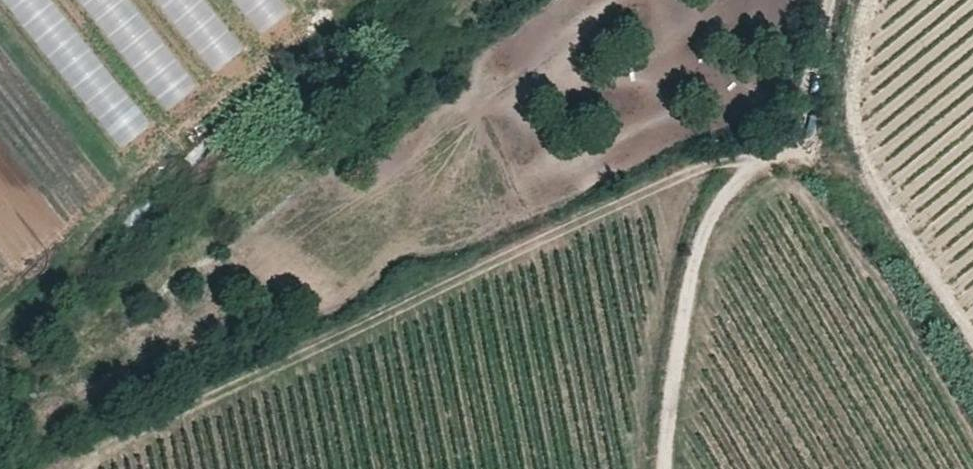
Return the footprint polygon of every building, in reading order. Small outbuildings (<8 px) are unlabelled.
[(286,13),(277,0),(244,0),(239,3),(259,32),(286,13)] [(151,87),(164,107),(196,87),(183,67),(151,87)] [(122,146),(150,122),(122,89),(101,107),(90,94),(83,100),(122,146)]
